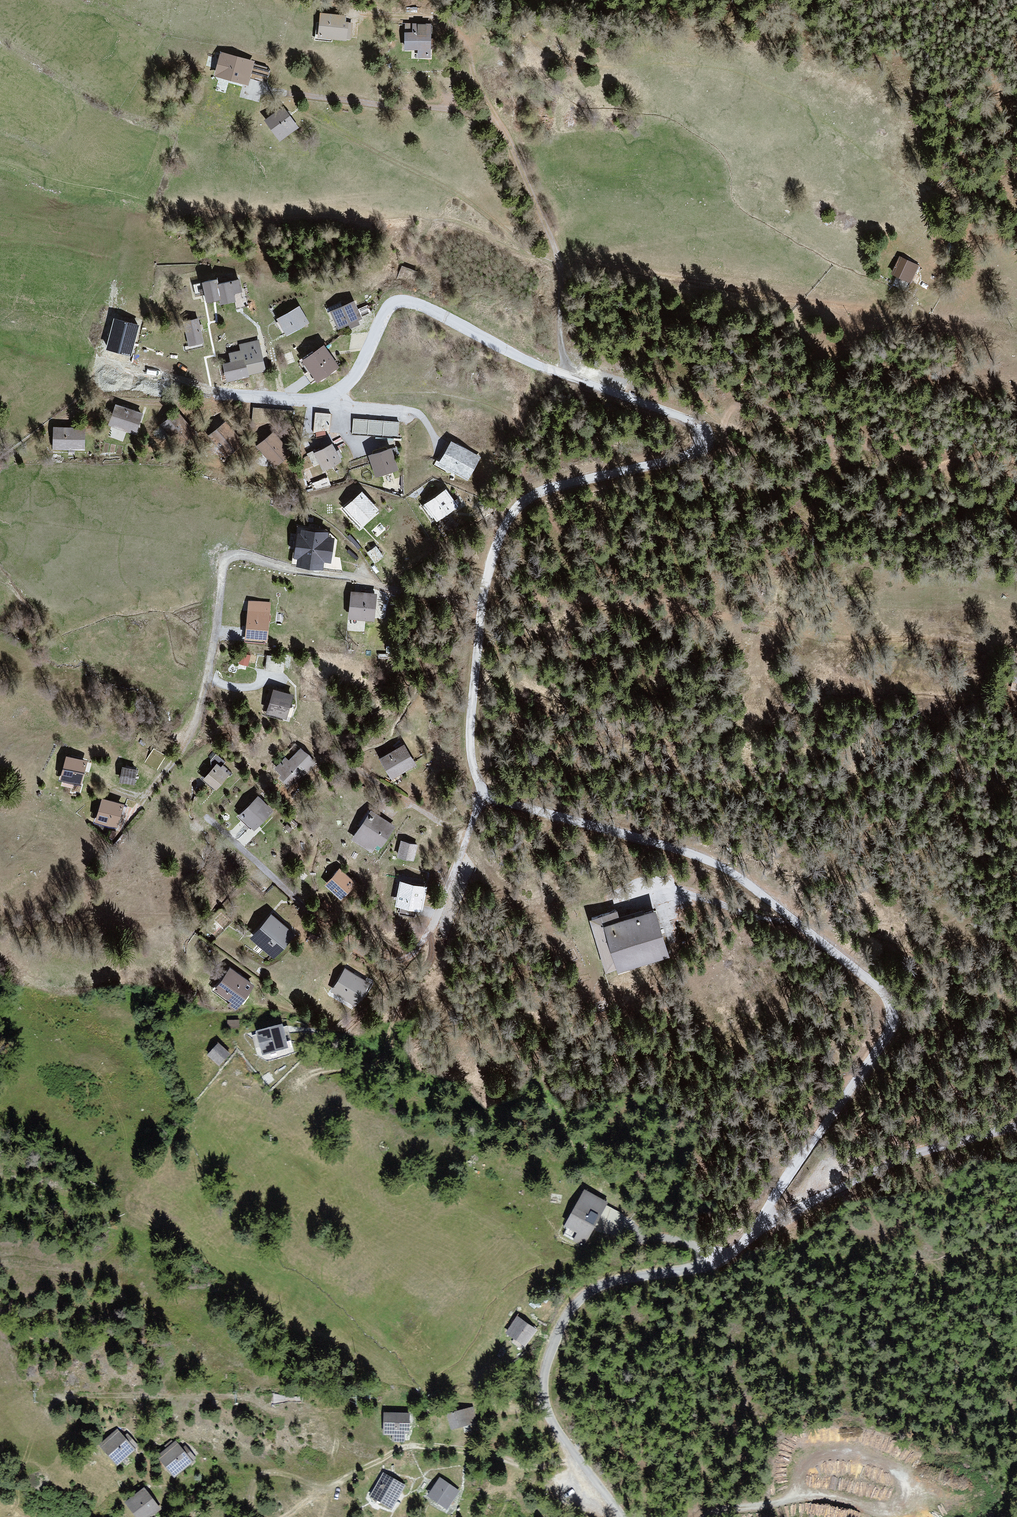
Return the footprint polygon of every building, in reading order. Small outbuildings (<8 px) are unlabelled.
[(316,15),(314,37),(343,40),(345,18),(316,15)] [(427,58),(428,26),(403,25),(403,58),(427,58)] [(251,61),(217,52),(210,78),(244,87),(251,61)] [(269,78),(270,65),(255,64),(253,77),(269,78)] [(280,108),(261,121),(274,141),(293,128),(280,108)] [(917,266),(897,257),(889,273),(909,283),(917,266)] [(228,280),(211,284),(210,279),(196,282),(201,302),(214,299),(215,305),(233,301),(228,280)] [(349,300),(324,312),(333,331),(358,319),(349,300)] [(296,305),(273,319),(283,335),(306,322),(296,305)] [(195,323),(181,326),(186,347),(200,343),(195,323)] [(256,341),(237,345),(238,353),(226,355),(227,363),(218,365),(223,382),(244,377),(263,373),(256,341)] [(318,345),(296,359),(311,382),(333,367),(318,345)] [(140,416),(113,407),(107,426),(134,434),(140,416)] [(316,410),(315,432),(330,433),(332,411),(316,410)] [(173,411),(158,426),(177,444),(191,429),(173,411)] [(399,422),(352,420),(351,436),(398,438),(399,422)] [(222,423),(206,437),(227,459),(242,444),(222,423)] [(84,428),(50,429),(50,450),(84,449),(84,428)] [(270,433),(254,447),(273,468),(289,454),(270,433)] [(449,442),(436,464),(466,480),(478,459),(449,442)] [(327,444),(310,453),(321,472),(337,463),(327,444)] [(387,446),(365,455),(373,476),(396,467),(387,446)] [(421,505),(434,523),(456,506),(442,489),(421,505)] [(357,492),(339,509),(357,527),(374,510),(357,492)] [(325,561),(331,562),(335,533),(299,528),(294,564),(324,568),(325,561)] [(372,622),(375,594),(348,591),(346,620),(372,622)] [(263,642),(265,618),(243,616),(241,640),(263,642)] [(250,663),(251,652),(241,651),(240,662),(250,663)] [(271,689),(265,713),(285,719),(291,694),(271,689)] [(402,744),(377,757),(389,779),(413,765),(402,744)] [(146,760),(157,768),(167,753),(156,745),(146,760)] [(297,746),(274,769),(290,786),(314,762),(297,746)] [(83,760),(60,758),(57,779),(80,781),(83,760)] [(213,764),(200,779),(213,791),(226,775),(213,764)] [(130,769),(116,768),(114,781),(129,782),(130,769)] [(255,795),(235,816),(251,831),(270,811),(255,795)] [(119,803),(98,798),(92,820),(114,826),(119,803)] [(367,810),(350,837),(374,853),(391,826),(367,810)] [(416,844),(398,841),(395,857),(413,861),(416,844)] [(337,867),(323,884),(340,898),(354,882),(337,867)] [(423,886),(396,880),(391,905),(418,911),(423,886)] [(587,917),(604,973),(665,954),(651,908),(616,919),(613,909),(587,917)] [(290,932),(267,913),(249,935),(272,954),(290,932)] [(226,966),(210,990),(238,1009),(254,985),(226,966)] [(367,981),(342,968),(331,990),(356,1003),(367,981)] [(264,1057),(295,1048),(288,1024),(257,1032),(264,1057)] [(219,1042),(208,1055),(220,1066),(232,1053),(219,1042)] [(562,1234),(589,1247),(609,1207),(582,1193),(562,1234)] [(537,1333),(516,1319),(505,1336),(526,1349),(537,1333)] [(461,1413),(443,1418),(447,1433),(465,1428),(461,1413)] [(404,1415),(379,1416),(380,1440),(406,1438),(404,1415)] [(97,1450),(113,1468),(133,1450),(116,1432),(97,1450)] [(173,1442),(154,1458),(172,1479),(191,1463),(173,1442)] [(380,1476),(364,1501),(384,1515),(401,1489),(380,1476)] [(437,1479),(423,1498),(442,1512),(456,1493),(437,1479)] [(120,1504),(130,1516),(149,1516),(157,1511),(140,1489),(120,1504)]
